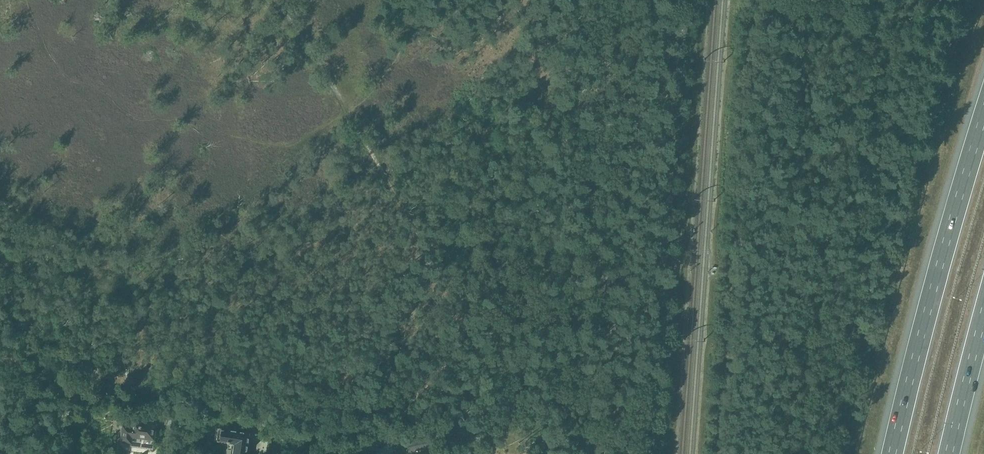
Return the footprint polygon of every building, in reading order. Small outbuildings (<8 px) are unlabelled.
[(155,400),(154,411),(164,411),(165,401),(155,400)] [(133,417),(132,426),(123,425),(120,447),(152,450),(153,438),(154,438),(156,420),(139,418),(133,417)] [(223,441),(229,442),(229,444),(231,444),(231,443),(237,444),(236,453),(248,453),(250,434),(227,431),(227,433),(225,432),(223,441)]
